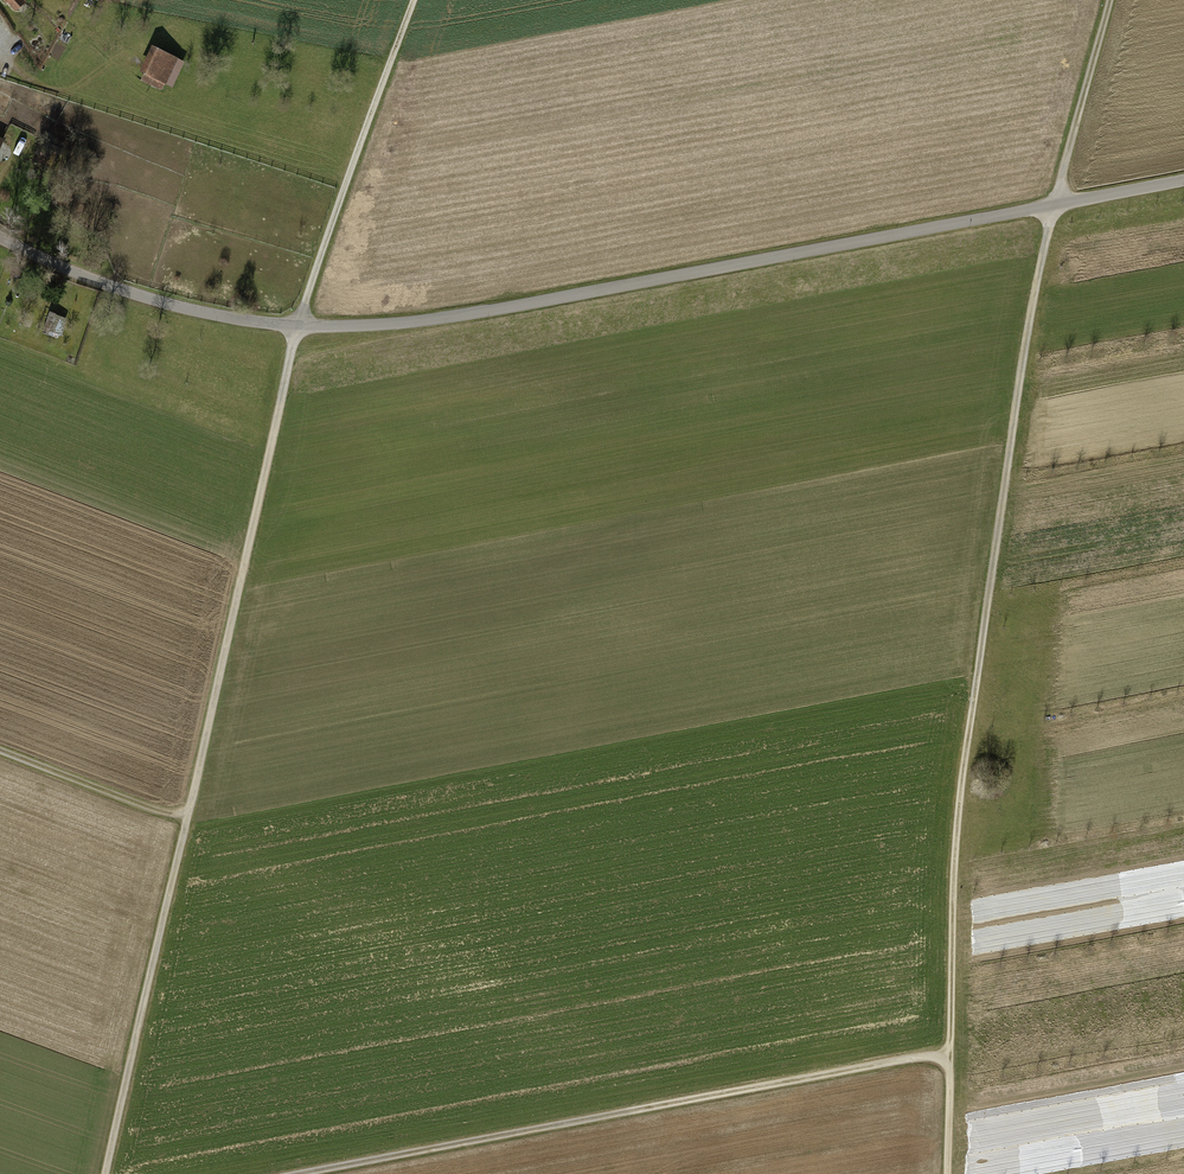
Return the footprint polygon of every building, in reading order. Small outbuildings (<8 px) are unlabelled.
[(14,10),(26,0),(5,0),(14,10)] [(185,62),(152,46),(139,72),(144,74),(140,80),(162,91),(165,84),(172,87),(185,62)] [(63,336),(68,318),(53,314),(49,332),(63,336)]
